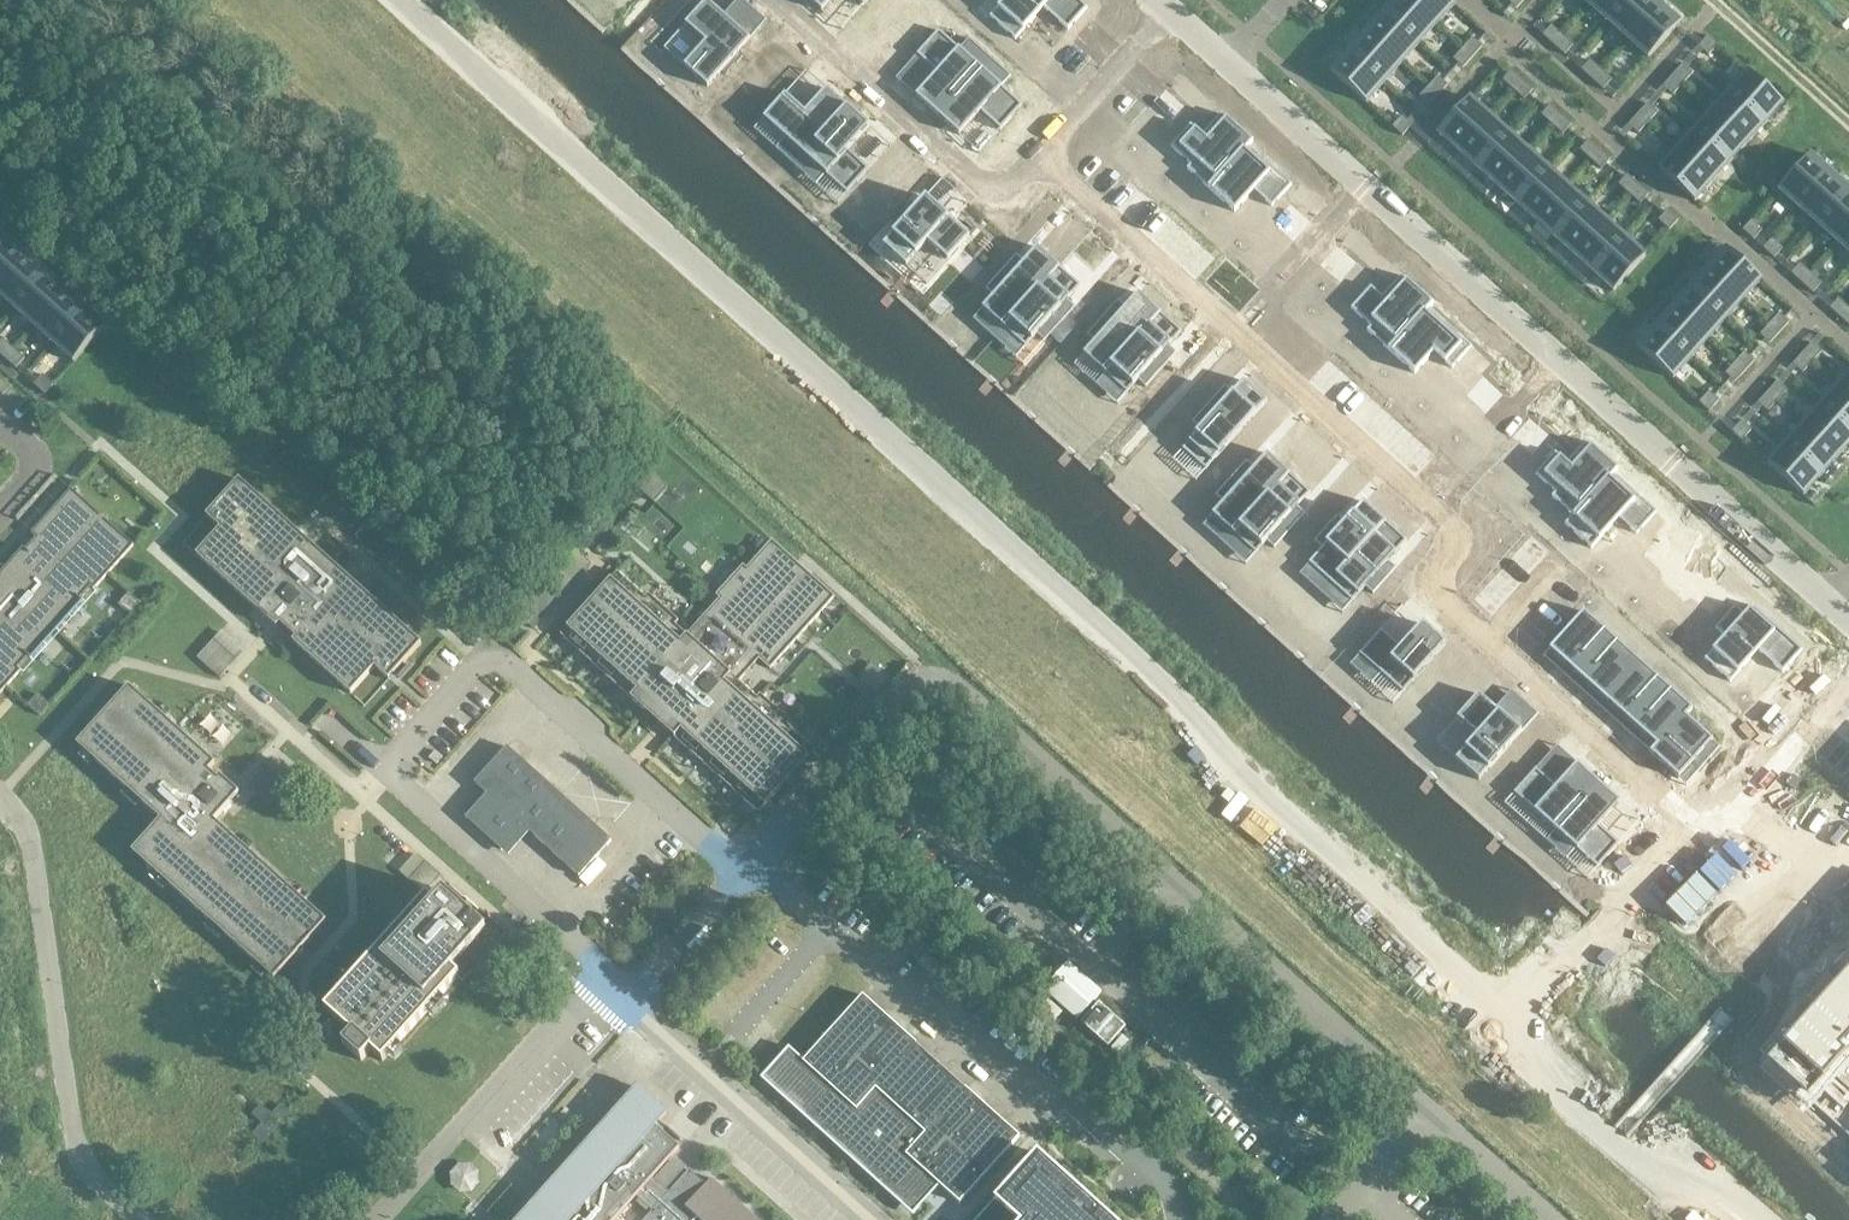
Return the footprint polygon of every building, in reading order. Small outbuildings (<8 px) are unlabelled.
[(822,12),(833,0),(808,0),(822,12)] [(990,17),(1016,40),(1044,9),(1068,31),(1088,9),(1078,0),(1006,0),(990,17)] [(1384,12),(1420,44),(1437,25),(1409,0),(1395,0),(1384,12)] [(1437,25),(1455,5),(1450,0),(1409,0),(1437,25)] [(1517,9),(1525,0),(1507,0),(1517,9)] [(1589,6),(1608,24),(1629,0),(1594,0),(1589,6)] [(1608,24),(1628,42),(1660,5),(1655,0),(1629,0),(1608,24)] [(706,43),(684,67),(708,88),(751,40),(707,1),(686,25),(706,43)] [(1660,5),(1628,42),(1648,60),(1680,23),(1660,5)] [(1384,12),(1367,31),(1403,64),(1420,44),(1384,12)] [(1552,26),(1543,36),(1554,45),(1563,36),(1552,26)] [(937,73),(916,97),(938,116),(990,58),(969,39),(960,50),(939,31),(917,55),(937,73)] [(1367,31),(1349,51),(1385,84),(1403,64),(1367,31)] [(1563,36),(1554,45),(1565,55),(1573,45),(1563,36)] [(1708,36),(1699,47),(1709,56),(1718,45),(1708,36)] [(1473,38),(1463,49),(1473,58),(1483,47),(1473,38)] [(1463,49),(1453,60),(1463,68),(1473,58),(1463,49)] [(1349,51),(1331,72),(1367,104),(1385,84),(1349,51)] [(990,58),(938,116),(959,136),(981,112),(1001,130),(1022,106),(1002,88),(1011,77),(990,58)] [(1591,61),(1582,71),(1593,80),(1601,71),(1591,61)] [(1682,65),(1673,76),(1683,85),(1692,74),(1682,65)] [(749,70),(739,81),(752,92),(750,95),(754,98),(756,96),(766,85),(749,70)] [(1512,71),(1503,80),(1514,90),(1522,80),(1512,71)] [(1601,71),(1593,80),(1603,90),(1612,80),(1601,71)] [(1747,71),(1729,92),(1765,124),(1784,104),(1747,71)] [(1673,76),(1663,87),(1673,96),(1683,85),(1673,76)] [(1438,77),(1428,87),(1438,96),(1448,86),(1438,77)] [(1522,80),(1514,90),(1524,100),(1533,90),(1522,80)] [(750,95),(752,92),(739,81),(725,97),(738,108),(750,95)] [(1428,87),(1418,98),(1428,107),(1438,96),(1428,87)] [(785,95),(764,119),(806,157),(848,109),(827,90),(805,113),(785,95)] [(1729,92),(1712,111),(1748,143),(1765,124),(1729,92)] [(1469,98),(1437,134),(1457,152),(1489,116),(1469,98)] [(1648,104),(1638,115),(1648,124),(1657,113),(1648,104)] [(1550,106),(1542,115),(1552,125),(1561,115),(1550,106)] [(848,109),(806,157),(847,194),(869,170),(849,152),(870,128),(848,109)] [(1712,111),(1694,130),(1730,163),(1748,143),(1712,111)] [(1191,126),(1171,148),(1191,165),(1187,170),(1209,190),(1253,142),(1222,114),(1212,125),(1214,126),(1215,126),(1218,129),(1207,142),(1200,135),(1201,135),(1191,126)] [(1561,115),(1552,125),(1563,135),(1572,125),(1561,115)] [(1638,115),(1628,125),(1638,134),(1648,124),(1638,115)] [(1402,116),(1393,127),(1403,136),(1412,125),(1402,116)] [(1489,116),(1457,152),(1476,169),(1509,133),(1489,116)] [(1694,130),(1677,150),(1713,182),(1730,163),(1694,130)] [(1509,133),(1476,169),(1496,186),(1528,151),(1509,133)] [(1589,140),(1580,150),(1591,160),(1600,150),(1589,140)] [(1253,142),(1209,190),(1235,213),(1254,191),(1272,207),(1292,185),(1266,162),(1262,166),(1257,162),(1256,162),(1245,152),(1249,147),(1253,143),(1253,142)] [(1600,150),(1591,160),(1602,169),(1610,160),(1600,150)] [(1677,150),(1659,170),(1695,202),(1713,182),(1677,150)] [(1528,151),(1496,186),(1515,204),(1547,168),(1528,151)] [(1811,155),(1778,191),(1798,209),(1830,173),(1811,155)] [(1547,168),(1515,204),(1535,221),(1567,185),(1547,168)] [(1798,209),(1817,226),(1848,191),(1848,189),(1830,173),(1798,209)] [(1628,175),(1619,185),(1630,194),(1638,185),(1628,175)] [(1567,185),(1535,221),(1554,239),(1586,203),(1567,185)] [(1638,185),(1630,194),(1640,204),(1649,194),(1638,185)] [(1817,226),(1837,244),(1848,230),(1848,191),(1817,226)] [(926,198),(883,246),(907,267),(928,243),(948,261),(970,237),(926,198)] [(1586,203),(1554,239),(1574,256),(1606,220),(1586,203)] [(1667,211),(1659,220),(1669,230),(1678,221),(1667,211)] [(1606,220),(1574,256),(1593,273),(1625,238),(1606,220)] [(1752,220),(1743,230),(1754,240),(1762,230),(1752,220)] [(1837,244),(1848,255),(1848,230),(1837,244)] [(8,238),(0,231),(0,247),(8,238)] [(0,247),(0,286),(28,256),(8,238),(0,247)] [(1625,238),(1593,273),(1614,292),(1646,256),(1625,238)] [(1772,239),(1763,249),(1774,258),(1783,248),(1772,239)] [(994,297),(983,309),(1004,329),(1059,267),(1037,248),(1017,270),(1012,266),(1013,265),(1010,263),(986,290),(994,297)] [(1726,248),(1708,268),(1744,301),(1762,281),(1726,248)] [(0,286),(0,296),(15,309),(48,274),(28,256),(0,286)] [(1800,264),(1791,274),(1801,283),(1810,273),(1800,264)] [(1059,267),(1004,329),(1026,348),(1037,336),(1045,342),(1069,316),(1066,313),(1066,314),(1061,309),(1081,287),(1059,267)] [(1708,268),(1690,288),(1727,320),(1744,301),(1708,268)] [(1810,273),(1801,283),(1813,293),(1822,283),(1810,273)] [(48,274),(15,309),(35,327),(67,292),(48,274)] [(1371,288),(1351,309),(1371,327),(1367,332),(1390,352),(1432,304),(1402,276),(1393,287),(1394,288),(1395,288),(1399,291),(1387,304),(1380,297),(1381,296),(1371,288)] [(1690,288),(1673,307),(1709,340),(1727,320),(1690,288)] [(67,292),(35,327),(54,345),(87,309),(67,292)] [(1095,343),(1084,355),(1106,374),(1160,313),(1139,294),(1119,316),(1113,311),(1114,311),(1111,308),(1087,336),(1095,343)] [(1839,298),(1830,308),(1840,317),(1848,308),(1839,298)] [(1432,304),(1390,352),(1415,375),(1434,353),(1452,369),(1472,347),(1446,324),(1442,328),(1437,324),(1425,314),(1433,305),(1432,304)] [(1673,307),(1655,327),(1691,360),(1709,340),(1673,307)] [(1840,317),(1848,326),(1848,308),(1840,317)] [(87,309),(54,345),(74,362),(107,327),(87,309)] [(1160,313),(1106,374),(1127,394),(1138,381),(1146,388),(1170,362),(1167,359),(1167,360),(1162,355),(1182,333),(1160,313)] [(1779,313),(1769,324),(1779,333),(1789,322),(1779,313)] [(1769,324),(1760,335),(1770,344),(1779,333),(1769,324)] [(1655,327),(1637,347),(1673,379),(1691,360),(1655,327)] [(0,343),(0,354),(5,359),(14,349),(3,339),(0,343)] [(1812,343),(1802,354),(1812,362),(1822,352),(1812,343)] [(14,349),(5,359),(16,369),(25,359),(14,349)] [(1744,352),(1734,363),(1744,372),(1754,361),(1744,352)] [(1802,354),(1793,364),(1803,373),(1812,362),(1802,354)] [(1734,363),(1725,374),(1735,382),(1744,372),(1734,363)] [(1839,385),(1848,394),(1848,373),(1839,385)] [(45,395),(54,386),(43,377),(35,386),(45,395)] [(1777,381),(1768,392),(1777,401),(1787,390),(1777,381)] [(1201,430),(1183,450),(1206,471),(1267,403),(1244,382),(1228,400),(1223,395),(1224,394),(1221,392),(1193,423),(1201,430)] [(1821,405),(1848,430),(1848,394),(1839,385),(1821,405)] [(1709,392),(1699,403),(1709,412),(1719,401),(1709,392)] [(1768,392),(1758,403),(1768,412),(1777,401),(1768,392)] [(1803,424),(1839,457),(1848,446),(1848,430),(1821,405),(1803,424)] [(1467,435),(1480,446),(1493,431),(1480,420),(1467,435)] [(1742,421),(1732,432),(1742,441),(1751,430),(1742,421)] [(1803,424),(1785,444),(1821,476),(1839,457),(1803,424)] [(1507,444),(1493,431),(1480,446),(1494,459),(1507,444)] [(1546,464),(1536,475),(1545,483),(1556,493),(1552,497),(1561,506),(1573,516),(1569,521),(1565,525),(1566,526),(1616,469),(1602,456),(1586,442),(1582,448),(1577,452),(1583,457),(1572,468),(1567,464),(1564,461),(1556,453),(1546,464)] [(1785,444),(1767,464),(1804,496),(1821,476),(1785,444)] [(1223,503),(1212,516),(1224,526),(1234,535),(1289,474),(1267,454),(1247,476),(1240,470),(1216,496),(1223,503)] [(1616,469),(1566,526),(1577,536),(1592,549),(1603,537),(1619,519),(1629,528),(1637,535),(1647,524),(1657,513),(1642,500),(1634,493),(1631,490),(1622,499),(1606,484),(1618,470),(1616,469)] [(1289,474),(1234,535),(1245,545),(1252,551),(1256,555),(1267,542),(1271,546),(1275,549),(1285,538),(1299,522),(1291,515),(1311,493),(1289,474)] [(221,529),(197,555),(351,694),(375,667),(390,679),(422,644),(239,480),(207,516),(221,529)] [(134,546),(71,489),(32,533),(36,538),(0,578),(0,694),(134,546)] [(1322,549),(1309,564),(1314,568),(1331,583),(1386,522),(1364,502),(1348,521),(1338,531),(1331,524),(1323,532),(1314,542),(1318,545),(1322,549)] [(1386,522),(1331,583),(1346,597),(1353,603),(1366,588),(1370,591),(1374,595),(1384,583),(1390,577),(1384,571),(1382,570),(1396,554),(1407,541),(1386,522)] [(617,573),(561,635),(759,813),(815,750),(787,725),(790,721),(760,694),(757,698),(739,682),(759,660),(771,669),(835,597),(772,541),(747,569),(743,566),(716,596),(720,599),(687,635),(675,625),(679,621),(648,594),(645,598),(617,573)] [(1717,646),(1705,660),(1730,683),(1746,665),(1758,651),(1774,666),(1783,673),(1791,664),(1802,651),(1781,632),(1753,606),(1748,612),(1751,614),(1748,618),(1745,615),(1735,607),(1725,618),(1716,628),(1721,633),(1725,637),(1717,646)] [(1565,633),(1550,650),(1554,654),(1560,659),(1569,667),(1562,674),(1566,677),(1571,682),(1612,637),(1599,625),(1584,612),(1565,633)] [(1370,643),(1360,654),(1365,659),(1403,694),(1415,680),(1432,661),(1446,646),(1433,634),(1423,625),(1401,649),(1391,639),(1381,630),(1370,643)] [(200,652),(219,672),(245,648),(225,628),(200,652)] [(1612,637),(1571,682),(1580,690),(1583,687),(1587,683),(1593,689),(1604,699),(1638,661),(1612,637)] [(1638,661),(1604,699),(1608,702),(1622,715),(1618,719),(1615,722),(1625,730),(1665,685),(1638,661)] [(1476,697),(1460,683),(1453,690),(1469,705),(1476,697)] [(1665,685),(1625,730),(1634,738),(1640,731),(1649,739),(1657,746),(1653,750),(1650,753),(1651,754),(1691,709),(1665,685)] [(161,820),(133,852),(274,979),(326,921),(215,821),(240,793),(209,771),(215,764),(130,686),(77,744),(161,820)] [(1463,753),(1456,760),(1467,770),(1479,781),(1493,766),(1508,749),(1522,733),(1510,723),(1497,711),(1479,694),(1467,708),(1457,719),(1465,726),(1472,732),(1477,737),(1469,746),(1463,753)] [(1691,709),(1651,754),(1663,765),(1679,779),(1691,766),(1698,773),(1707,764),(1721,748),(1712,741),(1700,729),(1686,717),(1689,714),(1693,710),(1691,709)] [(486,790),(464,815),(501,847),(522,823),(576,873),(609,838),(506,744),(474,779),(486,790)] [(1524,783),(1514,793),(1519,798),(1543,820),(1556,831),(1599,783),(1577,764),(1566,776),(1556,787),(1547,779),(1536,769),(1524,783)] [(1599,783),(1556,831),(1577,850),(1586,858),(1598,868),(1608,857),(1620,844),(1599,826),(1621,803),(1599,783)] [(427,896),(325,1009),(352,1034),(343,1045),(362,1061),(371,1051),(383,1062),(458,978),(463,982),(506,934),(480,910),(473,918),(443,891),(434,902),(427,896)] [(1100,991),(1068,963),(1045,990),(1077,1019),(1100,991)] [(1767,1062),(1807,1098),(1808,1097),(1823,1080),(1824,1079),(1830,1073),(1834,1077),(1848,1090),(1848,971),(1767,1062)] [(789,1047),(767,1072),(768,1073),(782,1086),(776,1092),(817,1129),(822,1122),(852,1149),(846,1156),(862,1170),(868,1163),(912,1203),(934,1179),(959,1203),(1020,1136),(1003,1121),(998,1117),(967,1088),(966,1088),(916,1044),(917,1043),(863,995),(804,1061),(789,1047)] [(1099,1003),(1081,1023),(1108,1047),(1126,1027),(1099,1003)] [(712,1179),(706,1185),(690,1170),(670,1193),(654,1178),(680,1148),(656,1126),(667,1113),(638,1088),(592,1139),(597,1144),(565,1179),(560,1175),(520,1219),(616,1219),(637,1197),(653,1211),(645,1219),(759,1219),(712,1179)] [(274,1112),(262,1103),(254,1114),(272,1128),(288,1107),(282,1102),(274,1112)] [(1038,1153),(978,1219),(1112,1219),(1038,1153)]
